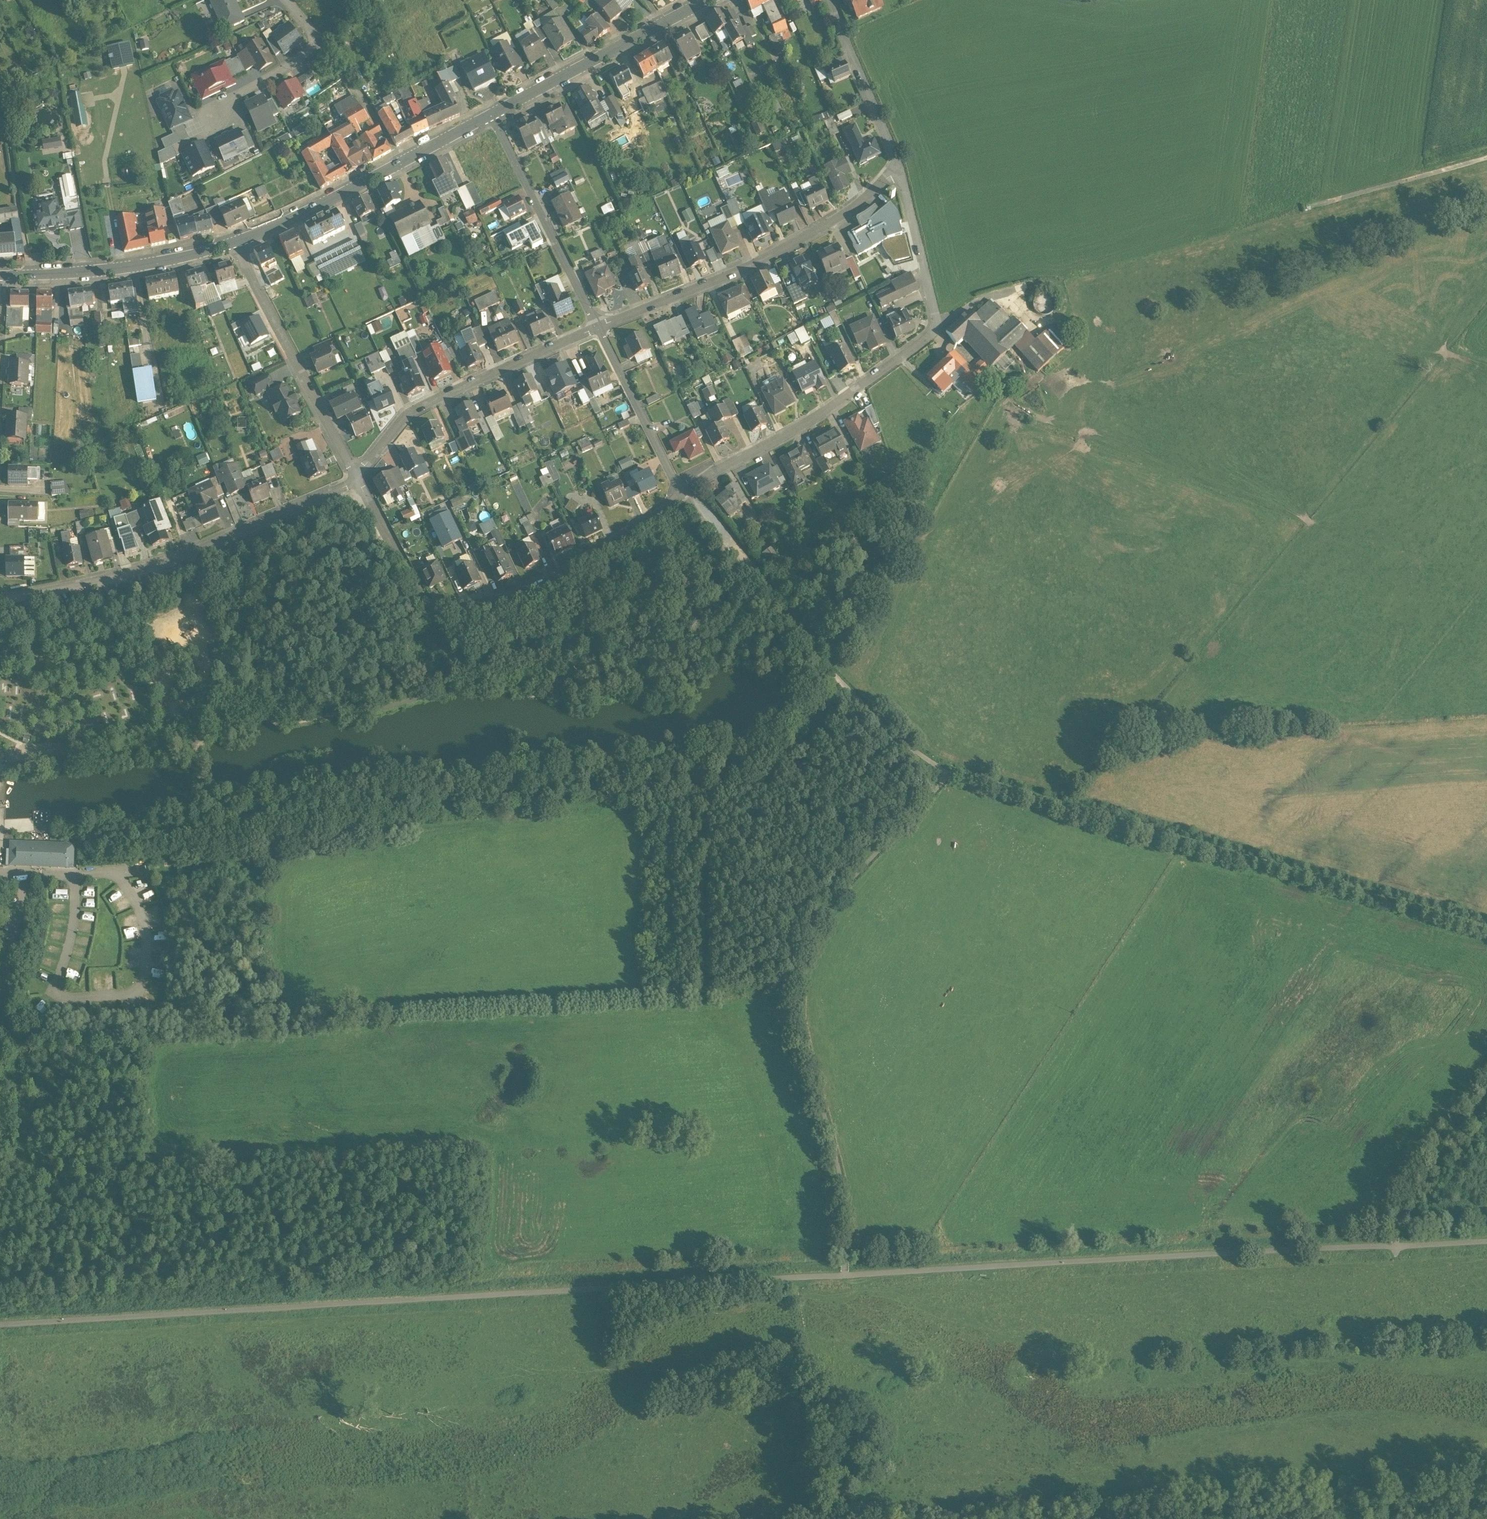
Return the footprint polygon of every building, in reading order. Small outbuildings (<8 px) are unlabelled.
[(240,0),(235,0),(211,11),(216,21),(220,19),(222,23),(216,27),(223,42),(233,37),(235,39),(244,35),(234,12),(243,8),(240,0)] [(606,5),(621,23),(632,15),(620,0),(613,0),(606,5)] [(652,13),(665,4),(663,0),(644,0),(652,13)] [(754,1),(761,14),(773,8),(769,0),(756,0),(754,1)] [(788,2),(792,9),(805,3),(803,0),(792,0),(788,2)] [(805,3),(812,15),(819,12),(813,0),(803,0),(805,3)] [(856,27),(880,16),(873,0),(845,0),(856,27)] [(754,1),(743,7),(750,21),(761,14),(754,1)] [(575,3),(569,9),(572,13),(579,7),(575,3)] [(13,12),(8,4),(2,9),(7,16),(13,12)] [(621,23),(606,5),(596,13),(595,14),(598,18),(610,32),(621,23)] [(579,7),(572,13),(579,20),(586,15),(583,12),(579,7)] [(590,7),(583,12),(586,15),(592,22),(598,18),(595,14),(596,13),(590,7)] [(773,8),(761,14),(764,20),(769,31),(778,27),(770,12),(774,10),(773,8)] [(561,21),(555,14),(550,18),(555,25),(561,21)] [(764,20),(761,14),(750,21),(753,25),(764,20)] [(579,20),(567,29),(575,40),(581,36),(578,33),(582,30),(582,29),(581,29),(583,27),(587,32),(596,26),(592,22),(586,15),(579,20)] [(720,20),(705,28),(707,31),(713,42),(714,43),(715,43),(722,38),(728,35),(723,26),(720,20)] [(737,30),(731,21),(723,26),(728,35),(722,38),(727,47),(731,54),(743,47),(744,46),(739,39),(735,31),(737,30)] [(587,32),(585,34),(589,39),(580,45),(587,56),(609,41),(596,26),(587,32)] [(778,27),(769,31),(775,45),(787,40),(782,26),(778,27)] [(578,33),(581,36),(585,34),(587,32),(583,27),(581,29),(582,29),(582,30),(578,33)] [(559,30),(544,39),(549,47),(557,61),(572,52),(559,30)] [(707,31),(701,34),(708,45),(713,42),(707,31)] [(775,45),(769,31),(762,34),(768,48),(765,49),(771,62),(781,57),(775,45)] [(751,33),(746,36),(750,45),(755,42),(751,33)] [(540,34),(535,38),(543,51),(549,47),(544,39),(540,34)] [(701,34),(694,38),(701,49),(708,45),(701,34)] [(279,43),(272,48),(272,49),(282,63),(285,66),(301,54),(288,36),(283,40),(279,43)] [(750,45),(746,36),(739,39),(744,46),(743,47),(746,54),(753,51),(750,45)] [(543,51),(535,38),(527,42),(531,49),(534,47),(538,54),(543,51)] [(722,38),(715,43),(719,51),(727,47),(722,38)] [(685,40),(678,44),(677,43),(672,46),(673,47),(671,48),(680,62),(693,54),(685,40)] [(531,49),(520,56),(525,63),(524,64),(530,74),(545,65),(538,54),(534,47),(531,49)] [(282,63),(272,49),(266,53),(276,68),(282,63)] [(260,54),(245,63),(249,69),(250,68),(256,77),(259,83),(272,74),(260,54)] [(506,54),(494,60),(506,83),(514,79),(515,81),(519,79),(510,63),(506,54)] [(661,54),(647,62),(656,78),(670,70),(661,54)] [(693,54),(680,62),(686,72),(699,64),(693,54)] [(129,58),(109,62),(114,82),(134,77),(129,58)] [(392,58),(385,61),(390,71),(397,68),(392,58)] [(523,77),(515,61),(510,63),(519,79),(523,77)] [(647,62),(632,70),(642,86),(656,78),(647,62)] [(249,69),(245,63),(237,68),(238,70),(245,84),(256,77),(250,68),(249,69)] [(482,65),(461,76),(473,99),(494,88),(482,65)] [(843,69),(827,76),(831,85),(833,90),(849,83),(848,81),(849,80),(848,76),(846,76),(843,69)] [(245,84),(238,70),(231,73),(231,71),(224,75),(226,80),(232,91),(232,92),(233,92),(246,86),(245,84)] [(827,76),(826,74),(825,71),(813,77),(819,90),(831,85),(827,76)] [(224,75),(201,85),(203,89),(203,90),(226,80),(224,75)] [(455,76),(445,81),(451,92),(460,87),(455,76)] [(622,76),(609,84),(616,97),(623,94),(630,90),(622,76)] [(226,80),(203,90),(203,89),(195,93),(196,95),(194,100),(199,102),(201,106),(232,91),(226,80)] [(687,94),(681,80),(670,85),(677,98),(687,94)] [(445,81),(436,84),(437,85),(442,96),(447,93),(451,92),(445,81)] [(232,91),(201,106),(203,111),(234,96),(233,92),(232,92),(232,91)] [(305,105),(297,91),(292,94),(300,108),(305,105)] [(442,96),(435,99),(444,114),(445,114),(453,110),(455,109),(447,93),(442,96)] [(668,105),(663,93),(643,102),(644,104),(649,114),(668,105)] [(291,94),(278,102),(283,110),(279,112),(284,120),(288,118),(301,110),(300,108),(292,94),(291,94)] [(623,94),(616,97),(621,106),(628,102),(623,94)] [(410,114),(417,112),(409,95),(393,103),(394,106),(400,119),(407,118),(410,114)] [(603,123),(587,96),(573,105),(581,119),(580,120),(587,132),(603,123)] [(178,105),(174,107),(172,104),(161,109),(163,112),(158,114),(172,142),(183,137),(182,136),(191,132),(178,105)] [(613,104),(602,111),(611,126),(621,121),(613,104)] [(649,114),(644,104),(637,108),(644,124),(652,121),(649,114)] [(395,123),(400,119),(394,106),(373,116),(381,129),(391,125),(395,123)] [(352,107),(335,117),(340,127),(343,125),(359,117),(352,107)] [(263,109),(245,117),(255,137),(272,129),(265,114),(263,109)] [(453,110),(445,114),(446,117),(437,121),(442,132),(459,125),(453,110)] [(279,125),(272,111),(265,114),(272,129),(279,125)] [(417,112),(410,114),(413,124),(420,120),(417,112)] [(557,114),(542,121),(544,125),(549,134),(553,132),(564,127),(559,118),(557,114)] [(359,117),(343,125),(349,135),(352,139),(368,130),(359,116),(359,117)] [(564,116),(559,118),(564,127),(553,132),(559,143),(574,135),(564,116)] [(76,141),(89,138),(85,117),(72,119),(76,141)] [(848,117),(836,122),(838,128),(851,122),(848,117)] [(420,120),(413,124),(417,135),(410,137),(414,145),(427,138),(420,120)] [(437,121),(425,126),(430,138),(442,132),(437,121)] [(836,136),(830,124),(822,127),(828,140),(836,136)] [(402,144),(391,125),(381,129),(395,155),(414,145),(410,137),(405,144),(402,144)] [(544,125),(538,127),(546,144),(552,141),(549,134),(544,125)] [(537,126),(532,128),(539,142),(538,143),(541,151),(543,154),(549,150),(546,144),(538,127),(537,126)] [(531,127),(515,134),(527,158),(535,154),(531,146),(538,143),(539,142),(532,128),(531,127)] [(368,130),(352,139),(354,143),(355,144),(359,142),(360,144),(373,137),(368,130)] [(862,150),(854,131),(843,136),(852,155),(859,170),(875,163),(874,161),(879,159),(873,145),(862,150)] [(331,133),(325,135),(328,144),(334,142),(331,133)] [(349,135),(329,146),(334,154),(341,150),(348,147),(354,143),(352,139),(349,135)] [(373,137),(360,144),(364,151),(373,145),(380,141),(377,135),(373,137)] [(183,137),(172,142),(173,147),(162,152),(166,161),(173,158),(189,151),(183,137)] [(380,141),(373,145),(378,155),(385,151),(380,141)] [(238,142),(228,147),(225,149),(225,148),(216,152),(225,172),(226,172),(225,169),(236,164),(237,167),(247,162),(238,142)] [(359,142),(355,144),(359,152),(360,153),(362,152),(364,151),(360,144),(359,142)] [(348,147),(353,156),(359,152),(355,144),(354,143),(348,147)] [(538,143),(531,146),(535,154),(541,151),(538,143)] [(328,144),(319,147),(325,158),(331,155),(334,154),(329,146),(328,144)] [(323,158),(316,162),(316,163),(325,158),(319,147),(299,159),(301,164),(313,157),(320,153),(323,158)] [(62,150),(44,153),(45,160),(63,157),(62,150)] [(355,160),(349,164),(341,150),(334,154),(331,155),(341,172),(343,175),(347,183),(372,169),(370,165),(369,163),(368,162),(362,152),(360,153),(359,152),(353,156),(355,160)] [(189,151),(173,158),(178,168),(182,166),(182,165),(193,160),(192,158),(193,158),(189,151)] [(370,161),(364,151),(362,152),(368,162),(369,163),(368,162),(370,161)] [(370,161),(368,162),(369,163),(370,165),(372,169),(373,170),(390,160),(385,151),(378,155),(370,161)] [(193,158),(192,158),(193,160),(182,165),(182,166),(193,188),(215,178),(203,153),(193,158)] [(323,158),(320,153),(313,157),(316,162),(323,158)] [(316,162),(313,157),(301,164),(310,178),(319,173),(321,172),(316,163),(316,162)] [(158,165),(161,176),(178,168),(173,158),(166,161),(158,165)] [(721,169),(717,162),(712,165),(715,172),(721,169)] [(843,165),(825,173),(836,199),(848,193),(843,182),(849,179),(843,165)] [(444,168),(429,175),(436,189),(432,191),(438,204),(457,195),(444,168)] [(333,172),(322,178),(325,184),(327,183),(336,178),(333,172)] [(322,178),(319,173),(310,178),(321,198),(331,193),(330,191),(325,184),(322,178)] [(343,175),(336,178),(340,186),(347,183),(343,175)] [(563,176),(551,183),(553,188),(565,182),(563,176)] [(336,178),(327,183),(325,184),(330,191),(340,186),(336,178)] [(565,182),(553,188),(556,194),(569,188),(565,182)] [(681,187),(679,182),(670,187),(672,191),(681,187)] [(815,183),(808,187),(812,196),(803,201),(805,206),(809,215),(827,207),(820,192),(820,193),(815,183)] [(75,188),(70,189),(70,187),(63,188),(64,190),(60,191),(65,220),(66,224),(81,221),(75,188)] [(397,191),(378,200),(385,216),(386,217),(393,213),(400,210),(396,203),(401,200),(397,191)] [(480,210),(471,191),(464,194),(474,213),(480,210)] [(790,193),(782,197),(788,210),(797,207),(793,198),(790,193)] [(464,194),(456,198),(465,217),(474,213),(464,194)] [(800,195),(793,198),(797,207),(798,209),(805,206),(803,201),(800,195)] [(263,197),(255,201),(259,208),(267,204),(263,197)] [(782,197),(767,204),(774,217),(788,210),(782,197)] [(767,220),(774,217),(767,204),(766,200),(759,203),(763,210),(766,219),(767,220)] [(569,202),(552,210),(564,235),(581,226),(569,202)] [(518,205),(503,212),(510,227),(525,219),(518,205)] [(367,206),(353,212),(360,227),(374,220),(367,206)] [(180,207),(168,213),(174,226),(182,223),(185,222),(180,207)] [(498,207),(482,215),(485,221),(501,213),(498,207)] [(735,207),(727,211),(732,223),(741,219),(735,207)] [(615,216),(611,208),(600,213),(604,221),(615,216)] [(211,214),(213,218),(218,215),(226,212),(225,209),(217,212),(217,211),(211,214)] [(252,220),(247,209),(241,212),(246,223),(252,220)] [(879,217),(867,227),(873,238),(874,239),(884,235),(888,243),(901,240),(900,238),(899,228),(901,228),(897,219),(890,209),(879,217)] [(763,210),(741,220),(745,229),(761,221),(766,219),(763,210)] [(788,210),(774,217),(780,231),(795,224),(788,210)] [(57,211),(50,213),(50,212),(44,213),(44,214),(39,215),(41,224),(35,226),(38,243),(42,243),(43,243),(46,243),(47,242),(48,241),(49,245),(54,245),(56,244),(59,240),(59,239),(60,239),(61,240),(64,239),(65,238),(69,237),(66,224),(65,220),(59,221),(57,211)] [(418,211),(407,217),(414,230),(409,233),(412,240),(416,239),(416,240),(428,234),(429,233),(418,211)] [(741,219),(732,223),(727,211),(720,214),(725,227),(726,229),(727,228),(730,235),(745,229),(741,220),(741,219)] [(860,231),(848,239),(854,250),(853,250),(858,259),(872,251),(873,250),(868,241),(873,238),(867,227),(879,217),(875,211),(864,219),(858,223),(857,226),(860,231)] [(221,221),(220,222),(223,228),(224,230),(227,229),(231,237),(249,228),(246,223),(241,212),(221,221)] [(385,216),(380,218),(385,228),(390,226),(390,225),(397,222),(393,213),(386,217),(385,216)] [(694,225),(689,214),(682,217),(687,228),(694,225)] [(213,218),(208,220),(212,227),(212,228),(214,232),(223,228),(220,222),(221,221),(218,215),(213,218)] [(443,215),(437,218),(441,227),(435,230),(437,233),(438,233),(438,234),(450,229),(443,215)] [(397,222),(390,225),(390,226),(400,246),(412,240),(409,233),(414,230),(407,217),(397,222)] [(477,229),(472,218),(463,222),(468,233),(477,229)] [(164,219),(146,223),(150,240),(162,237),(162,238),(168,237),(164,219)] [(767,220),(766,219),(761,221),(767,233),(772,231),(767,220)] [(0,223),(0,235),(13,233),(20,232),(18,220),(0,223)] [(212,227),(208,220),(206,221),(208,226),(209,226),(211,233),(214,232),(212,228),(212,227)] [(252,220),(246,223),(249,228),(255,226),(252,220)] [(337,220),(323,227),(323,225),(317,228),(318,229),(305,236),(313,253),(345,238),(337,220)] [(81,221),(66,224),(69,237),(70,236),(71,241),(84,239),(81,221)] [(745,229),(753,247),(770,239),(767,233),(761,221),(745,229)] [(182,223),(174,226),(174,227),(175,233),(184,229),(182,223)] [(136,225),(118,229),(125,261),(152,256),(150,246),(138,248),(135,233),(137,233),(136,225)] [(208,226),(194,230),(198,244),(213,240),(211,233),(209,226),(208,226)] [(184,229),(175,233),(180,249),(198,244),(194,230),(189,231),(188,227),(184,229)] [(730,235),(727,228),(726,229),(718,233),(710,236),(717,252),(721,260),(722,260),(738,252),(730,235)] [(508,244),(523,237),(519,230),(505,237),(508,244)] [(361,231),(354,234),(360,248),(367,244),(361,231)] [(508,244),(507,245),(513,256),(529,248),(532,254),(541,249),(538,243),(540,242),(534,231),(523,237),(508,244)] [(428,234),(416,240),(424,256),(444,246),(438,234),(438,233),(437,233),(430,236),(428,234)] [(884,235),(874,239),(873,238),(868,241),(873,250),(872,251),(872,252),(882,246),(888,243),(884,235)] [(18,239),(14,240),(15,247),(15,248),(22,248),(21,237),(18,237),(18,239)] [(150,240),(149,240),(150,246),(152,256),(166,253),(162,238),(162,237),(150,240)] [(883,253),(890,262),(892,265),(909,260),(902,237),(900,238),(901,240),(888,243),(882,246),(883,253)] [(412,240),(400,246),(409,263),(424,256),(416,240),(416,239),(412,240)] [(294,241),(279,248),(289,267),(290,267),(297,281),(306,276),(305,275),(299,262),(303,260),(294,241)] [(664,243),(651,248),(652,251),(648,253),(650,258),(651,260),(668,253),(664,243)] [(687,244),(679,248),(683,257),(691,253),(687,244)] [(0,248),(0,267),(17,266),(17,252),(16,252),(15,248),(15,247),(0,248)] [(22,248),(15,248),(16,252),(17,252),(17,266),(25,265),(22,248)] [(355,248),(314,268),(319,278),(360,258),(355,248)] [(836,250),(817,259),(826,278),(838,273),(840,276),(847,273),(843,265),(841,261),(842,261),(841,258),(840,258),(836,250)] [(691,253),(683,257),(690,273),(704,267),(696,251),(691,253)] [(721,260),(717,252),(712,255),(717,266),(723,263),(722,260),(721,260)] [(633,255),(637,264),(642,261),(638,253),(633,255)] [(668,253),(651,260),(654,268),(655,270),(672,263),(668,253)] [(266,254),(254,261),(262,276),(267,273),(274,269),(266,254)] [(717,266),(712,255),(706,257),(711,268),(717,266)] [(589,262),(593,269),(604,263),(600,256),(589,262)] [(650,258),(642,261),(647,272),(647,273),(655,270),(651,260),(650,258)] [(647,272),(642,261),(637,264),(641,275),(647,272)] [(804,262),(789,269),(797,285),(798,285),(811,279),(811,278),(804,262)] [(851,262),(843,265),(847,273),(849,272),(854,283),(860,281),(851,262)] [(679,280),(672,263),(655,270),(661,285),(669,282),(670,284),(679,280)] [(637,264),(629,267),(634,278),(641,275),(637,264)] [(315,270),(307,274),(313,285),(320,281),(315,270)] [(230,271),(214,276),(219,293),(235,288),(234,285),(232,277),(230,271)] [(267,273),(262,276),(266,285),(272,282),(267,273)] [(606,274),(594,280),(593,277),(585,281),(596,303),(604,300),(603,297),(614,291),(606,274)] [(634,278),(628,281),(635,297),(648,291),(641,275),(634,278)] [(895,284),(868,297),(875,313),(918,293),(910,276),(895,284)] [(774,294),(766,277),(751,284),(759,301),(774,294)] [(272,282),(266,285),(271,292),(271,293),(272,293),(284,287),(279,278),(272,282)] [(201,279),(185,284),(190,299),(191,299),(199,296),(206,294),(201,279)] [(811,279),(798,285),(799,287),(803,296),(817,290),(811,279)] [(558,282),(546,287),(550,296),(554,295),(558,303),(566,300),(558,282)] [(190,299),(185,284),(181,286),(193,320),(205,316),(202,304),(193,307),(191,299),(190,299)] [(175,285),(161,288),(164,306),(179,303),(175,285)] [(546,287),(535,292),(542,309),(549,306),(545,298),(550,296),(546,287)] [(799,287),(792,290),(799,305),(806,302),(799,287)] [(161,288),(146,291),(149,309),(164,306),(161,288)] [(238,298),(235,288),(219,293),(214,294),(216,297),(219,304),(238,298)] [(799,305),(792,290),(786,293),(793,308),(799,305)] [(781,291),(774,294),(778,302),(785,299),(781,291)] [(271,292),(265,295),(272,308),(278,305),(272,293),(271,293),(271,292)] [(132,293),(120,295),(123,311),(124,319),(124,322),(139,320),(136,299),(133,299),(132,293)] [(774,294),(759,301),(764,310),(778,302),(774,294)] [(120,295),(109,297),(110,305),(108,305),(109,311),(111,310),(111,312),(112,312),(123,311),(120,295)] [(550,296),(545,298),(549,306),(550,307),(558,303),(554,295),(550,296)] [(738,295),(720,304),(729,323),(747,314),(738,295)] [(199,296),(191,299),(193,307),(202,304),(201,302),(199,296)] [(202,304),(205,316),(210,314),(214,324),(225,319),(222,312),(219,304),(216,297),(201,302),(202,304)] [(1054,313),(1055,309),(1054,304),(1052,301),(1048,298),(1044,297),(1040,298),(1036,301),(1033,304),(1033,309),(1034,313),(1036,317),(1040,319),(1044,320),(1048,319),(1052,316),(1054,313)] [(493,298),(473,307),(479,320),(499,311),(493,298)] [(92,299),(80,301),(81,316),(94,314),(92,299)] [(558,303),(550,307),(557,324),(573,316),(566,300),(558,303)] [(80,301),(69,302),(71,316),(71,317),(81,316),(80,301)] [(526,315),(520,302),(511,306),(518,319),(526,315)] [(30,304),(12,303),(12,313),(12,317),(24,318),(30,318),(30,304)] [(314,303),(309,305),(312,312),(317,310),(314,303)] [(53,305),(38,304),(37,320),(52,321),(53,316),(55,316),(55,311),(53,311),(53,305)] [(984,361),(969,373),(977,382),(981,378),(1007,355),(993,340),(1010,325),(1010,324),(992,304),(975,319),(980,325),(962,341),(966,346),(968,343),(984,361)] [(233,315),(230,308),(222,312),(225,319),(233,315)] [(123,311),(112,312),(113,321),(124,319),(123,311)] [(694,312),(684,317),(693,336),(702,332),(704,335),(714,331),(708,317),(698,322),(694,312)] [(24,318),(12,317),(12,313),(8,313),(7,336),(23,336),(24,318)] [(834,314),(826,319),(834,334),(842,330),(834,314)] [(975,319),(970,314),(945,336),(955,347),(962,341),(980,325),(975,319)] [(83,336),(81,316),(71,317),(66,318),(67,327),(71,329),(72,337),(83,336)] [(537,323),(526,328),(527,328),(534,343),(549,336),(546,329),(544,324),(540,317),(535,319),(537,323)] [(905,317),(887,325),(895,342),(913,334),(905,317)] [(52,321),(37,320),(36,336),(36,341),(46,342),(52,342),(52,321)] [(1010,325),(993,340),(1007,355),(1027,337),(1013,321),(1010,324),(1010,325)] [(383,335),(377,322),(369,326),(375,339),(383,335)] [(681,322),(675,325),(681,338),(687,336),(681,322)] [(872,322),(850,332),(857,348),(866,344),(870,355),(884,348),(872,322)] [(497,328),(501,337),(511,333),(507,323),(497,328)] [(235,338),(243,334),(250,330),(247,324),(232,332),(235,338)] [(675,324),(662,329),(661,328),(652,332),(655,339),(656,338),(662,351),(674,345),(673,342),(681,338),(675,325),(675,324)] [(243,334),(252,351),(267,343),(258,326),(250,330),(243,334)] [(1051,329),(1021,356),(1038,375),(1068,347),(1051,329)] [(802,331),(794,335),(794,336),(799,345),(801,349),(803,348),(803,349),(809,346),(802,331)] [(479,333),(469,337),(470,339),(475,351),(477,354),(487,349),(479,333)] [(501,337),(491,342),(498,356),(518,347),(511,333),(501,337)] [(794,336),(787,340),(791,349),(799,345),(794,336)] [(470,339),(462,343),(467,354),(475,351),(470,339)] [(628,367),(649,356),(641,341),(626,348),(627,352),(622,356),(628,367)] [(416,342),(408,346),(410,349),(415,360),(423,357),(416,342)] [(739,342),(731,346),(739,363),(747,360),(739,342)] [(139,345),(128,346),(129,353),(130,353),(134,353),(140,352),(139,345)] [(328,346),(313,353),(316,360),(329,355),(332,354),(328,346)] [(410,349),(397,355),(403,369),(417,363),(415,360),(410,349)] [(452,365),(443,349),(440,350),(440,351),(438,352),(442,360),(446,368),(452,365)] [(467,354),(462,357),(466,364),(464,365),(468,374),(483,367),(477,354),(475,351),(467,354)] [(845,351),(831,358),(840,376),(854,369),(845,351)] [(438,352),(423,358),(427,367),(442,360),(438,352)] [(316,360),(311,363),(318,379),(336,371),(336,370),(333,371),(330,364),(333,363),(329,355),(316,360)] [(952,356),(926,381),(936,391),(946,381),(952,375),(958,381),(970,394),(973,391),(981,383),(979,382),(978,383),(977,382),(969,373),(952,356)] [(371,378),(385,372),(384,369),(378,357),(364,364),(371,378)] [(442,360),(427,367),(434,384),(450,377),(446,368),(442,360)] [(135,362),(131,363),(133,378),(143,377),(140,361),(135,362)] [(586,366),(591,378),(602,373),(596,361),(586,366)] [(35,364),(18,363),(17,372),(29,372),(28,373),(35,374),(35,364)] [(390,366),(384,369),(385,372),(389,379),(395,376),(390,366)] [(804,366),(791,373),(793,378),(794,380),(807,374),(806,371),(806,370),(804,366)] [(806,370),(806,371),(807,374),(794,380),(802,396),(815,389),(817,394),(826,390),(814,367),(806,370)] [(565,369),(545,378),(555,400),(575,391),(565,369)] [(17,372),(11,371),(11,379),(9,380),(9,383),(11,384),(10,392),(27,393),(28,373),(29,372),(17,372)] [(602,373),(591,378),(593,381),(585,385),(591,398),(610,389),(602,373)] [(156,404),(152,375),(143,377),(133,378),(137,407),(141,407),(156,404)] [(958,381),(952,375),(946,381),(952,387),(958,381)] [(406,382),(401,384),(408,400),(424,393),(417,377),(406,382)] [(987,386),(981,378),(977,382),(978,383),(979,382),(981,383),(973,391),(976,394),(980,389),(982,391),(987,386)] [(266,381),(251,389),(257,401),(266,396),(271,394),(273,393),(266,381)] [(530,381),(515,389),(523,407),(526,412),(541,404),(530,381)] [(946,381),(936,391),(942,397),(952,387),(946,381)] [(782,383),(764,392),(770,404),(768,405),(774,418),(784,413),(784,411),(794,406),(782,383)] [(585,385),(580,388),(586,401),(591,398),(585,385)] [(580,388),(575,391),(555,400),(558,407),(578,398),(584,411),(590,408),(586,401),(580,388)] [(711,388),(700,393),(704,402),(715,396),(711,388)] [(372,401),(382,396),(381,393),(379,389),(368,394),(372,401)] [(611,389),(610,389),(591,398),(586,401),(590,408),(615,396),(611,389)] [(291,400),(286,391),(273,398),(271,394),(266,396),(273,410),(272,410),(276,419),(278,418),(283,427),(300,417),(295,408),(297,407),(293,399),(291,400)] [(382,396),(372,401),(378,416),(394,409),(387,395),(386,395),(382,396)] [(503,397),(485,406),(493,422),(510,414),(511,413),(503,397)] [(654,398),(644,403),(647,410),(657,405),(654,398)] [(349,401),(330,410),(337,424),(347,420),(352,417),(358,414),(351,400),(351,399),(349,400),(349,401)] [(725,409),(730,420),(737,417),(731,406),(725,409)] [(470,407),(456,414),(460,425),(463,431),(466,430),(477,425),(478,425),(476,419),(470,407)] [(523,407),(516,411),(523,424),(530,420),(526,412),(523,407)] [(701,419),(695,407),(687,411),(693,423),(701,419)] [(872,408),(864,412),(870,424),(876,420),(872,408)] [(730,420),(725,409),(707,418),(709,423),(717,419),(721,427),(731,423),(730,420)] [(516,411),(511,413),(510,414),(512,419),(519,433),(526,430),(523,424),(516,411)] [(757,412),(744,419),(752,435),(766,428),(757,412)] [(510,414),(493,422),(494,424),(495,426),(495,427),(512,419),(510,414)] [(32,416),(19,415),(19,423),(26,423),(25,427),(32,428),(32,416)] [(359,419),(354,422),(352,417),(347,420),(357,442),(366,437),(365,435),(372,431),(365,416),(359,418),(359,419)] [(487,428),(481,417),(476,419),(478,425),(477,425),(484,439),(490,436),(487,428)] [(713,431),(706,435),(714,450),(729,443),(721,427),(717,419),(709,423),(713,431)] [(857,420),(845,426),(859,451),(866,447),(868,450),(878,445),(867,424),(861,427),(857,420)] [(19,423),(8,422),(7,444),(24,445),(25,427),(26,423),(19,423)] [(709,423),(702,427),(706,435),(713,431),(709,423)] [(494,424),(487,428),(490,436),(494,442),(501,439),(495,427),(495,426),(494,424)] [(626,424),(617,428),(619,434),(629,430),(626,424)] [(463,431),(460,425),(456,427),(461,437),(468,434),(466,430),(463,431)] [(437,428),(422,434),(429,449),(443,443),(437,428)] [(698,432),(693,435),(697,443),(702,440),(698,432)] [(834,433),(825,438),(826,439),(814,445),(813,444),(812,445),(821,461),(822,460),(834,453),(838,459),(846,454),(834,433)] [(468,434),(461,437),(463,442),(456,446),(460,455),(461,456),(475,450),(468,434)] [(693,435),(669,447),(674,456),(683,452),(689,463),(704,456),(697,443),(693,435)] [(572,449),(578,459),(592,453),(587,441),(572,449)] [(443,443),(429,449),(431,455),(446,449),(443,443)] [(311,445),(305,448),(310,461),(317,459),(311,445)] [(460,455),(456,446),(451,448),(455,458),(460,455)] [(310,461),(305,448),(297,451),(302,465),(310,461)] [(811,468),(802,451),(780,462),(793,487),(803,482),(798,474),(811,468)] [(278,452),(268,456),(272,465),(282,461),(278,452)] [(413,454),(401,460),(406,471),(408,477),(409,476),(413,475),(417,484),(429,478),(421,460),(417,462),(413,454)] [(326,471),(321,457),(317,459),(310,461),(302,465),(310,483),(325,477),(323,472),(326,471)] [(629,460),(618,465),(622,472),(632,467),(629,460)] [(821,461),(816,464),(823,477),(829,473),(822,460),(821,461)] [(548,478),(552,487),(560,484),(551,465),(543,469),(548,478)] [(271,468),(261,472),(266,485),(276,481),(271,468)] [(768,469),(746,480),(756,500),(773,491),(772,489),(777,486),(776,484),(770,472),(768,469)] [(776,469),(770,472),(776,484),(782,481),(776,469)] [(219,470),(213,472),(217,481),(220,489),(225,486),(226,486),(222,476),(219,470)] [(222,476),(226,486),(225,486),(230,499),(244,493),(241,486),(242,486),(235,471),(222,476)] [(406,471),(399,475),(404,485),(411,482),(409,476),(408,477),(406,471)] [(399,475),(398,472),(390,476),(398,493),(406,490),(404,485),(399,475)] [(28,474),(9,473),(9,491),(27,491),(28,474)] [(631,483),(639,480),(636,474),(629,477),(631,483)] [(639,480),(631,483),(634,489),(634,490),(636,489),(640,498),(656,491),(649,475),(639,480)] [(390,476),(374,484),(383,502),(392,497),(398,493),(390,476)] [(552,487),(548,478),(538,483),(542,492),(552,487)] [(220,489),(217,481),(209,485),(210,486),(217,502),(224,499),(220,489)] [(252,481),(244,485),(247,492),(255,488),(252,481)] [(255,488),(247,492),(249,498),(253,508),(270,501),(264,485),(255,488)] [(67,486),(51,487),(53,502),(68,500),(67,486)] [(210,486),(196,492),(197,493),(190,496),(190,495),(189,496),(195,511),(212,504),(217,502),(210,486)] [(618,486),(610,489),(608,487),(601,490),(604,497),(603,498),(609,510),(625,503),(626,503),(622,494),(618,486)] [(733,487),(726,492),(727,494),(716,503),(727,517),(728,517),(727,515),(736,507),(738,510),(745,505),(733,487)] [(634,489),(629,491),(634,501),(640,498),(636,489),(634,490),(634,489)] [(634,501),(629,491),(622,494),(626,503),(625,503),(626,505),(634,501)] [(398,493),(392,497),(396,505),(403,502),(398,493)] [(460,509),(456,500),(448,504),(452,513),(460,509)] [(130,511),(127,503),(119,507),(122,514),(130,511)] [(195,511),(195,512),(203,530),(219,523),(212,504),(195,511)] [(564,514),(572,519),(578,509),(570,504),(564,514)] [(160,507),(144,514),(151,531),(162,527),(165,536),(171,534),(160,507)] [(522,510),(527,522),(534,518),(529,507),(522,510)] [(37,509),(9,508),(9,525),(19,525),(37,526),(37,509)] [(47,508),(38,508),(38,525),(47,525),(47,508)] [(415,510),(404,516),(407,523),(419,517),(415,510)] [(88,515),(80,516),(81,524),(89,523),(89,522),(94,522),(93,517),(88,517),(88,515)] [(139,516),(126,520),(131,534),(144,529),(139,516)] [(447,516),(431,524),(444,551),(460,543),(447,516)] [(593,518),(577,526),(585,541),(601,533),(593,518)] [(131,534),(126,520),(126,519),(114,522),(117,536),(119,541),(120,545),(121,545),(125,557),(125,559),(139,555),(131,534)] [(202,529),(198,521),(183,528),(187,537),(202,529)] [(491,535),(492,539),(498,536),(494,527),(492,523),(478,530),(482,539),(491,535)] [(529,525),(523,528),(528,539),(534,536),(529,525)] [(79,527),(75,528),(77,537),(77,539),(85,538),(83,526),(79,527)] [(151,531),(145,533),(148,542),(151,541),(154,550),(168,545),(165,536),(162,527),(151,531)] [(559,536),(556,537),(554,535),(547,538),(556,557),(574,548),(566,532),(559,536)] [(498,536),(492,539),(498,551),(504,548),(498,536)] [(70,544),(69,537),(62,539),(64,555),(79,552),(77,543),(70,544)] [(105,541),(89,546),(89,544),(88,544),(92,558),(91,559),(94,569),(103,566),(103,565),(112,562),(111,559),(107,547),(105,539),(105,541)] [(113,545),(117,558),(117,559),(125,557),(121,545),(120,545),(119,541),(112,542),(113,545)] [(529,541),(522,545),(526,552),(533,549),(529,541)] [(113,545),(107,547),(111,559),(117,558),(113,545)] [(522,545),(514,549),(518,556),(526,552),(522,545)] [(780,558),(769,546),(760,554),(770,566),(780,558)] [(518,556),(526,572),(541,565),(533,548),(533,549),(526,552),(518,556)] [(16,552),(16,563),(24,563),(24,552),(16,552)] [(79,552),(64,555),(67,571),(81,569),(79,552)] [(500,552),(486,558),(498,585),(512,579),(500,552)] [(423,557),(429,568),(435,565),(430,554),(423,557)] [(67,571),(65,561),(56,563),(58,573),(67,571)] [(466,562),(455,567),(458,573),(455,574),(464,593),(480,585),(472,567),(469,568),(466,562)] [(25,581),(25,563),(24,563),(16,563),(9,563),(7,563),(7,581),(25,581)] [(34,563),(25,563),(25,581),(33,581),(34,563)] [(429,568),(421,572),(430,591),(444,584),(435,565),(429,568)] [(41,846),(17,845),(17,849),(16,866),(35,867),(50,868),(72,868),(72,860),(72,853),(73,848),(41,846)] [(120,889),(110,893),(114,904),(125,899),(120,889)] [(129,909),(126,901),(116,905),(119,913),(129,909)] [(162,919),(154,920),(155,927),(163,926),(162,919)] [(137,971),(138,962),(129,961),(128,969),(137,971)]
